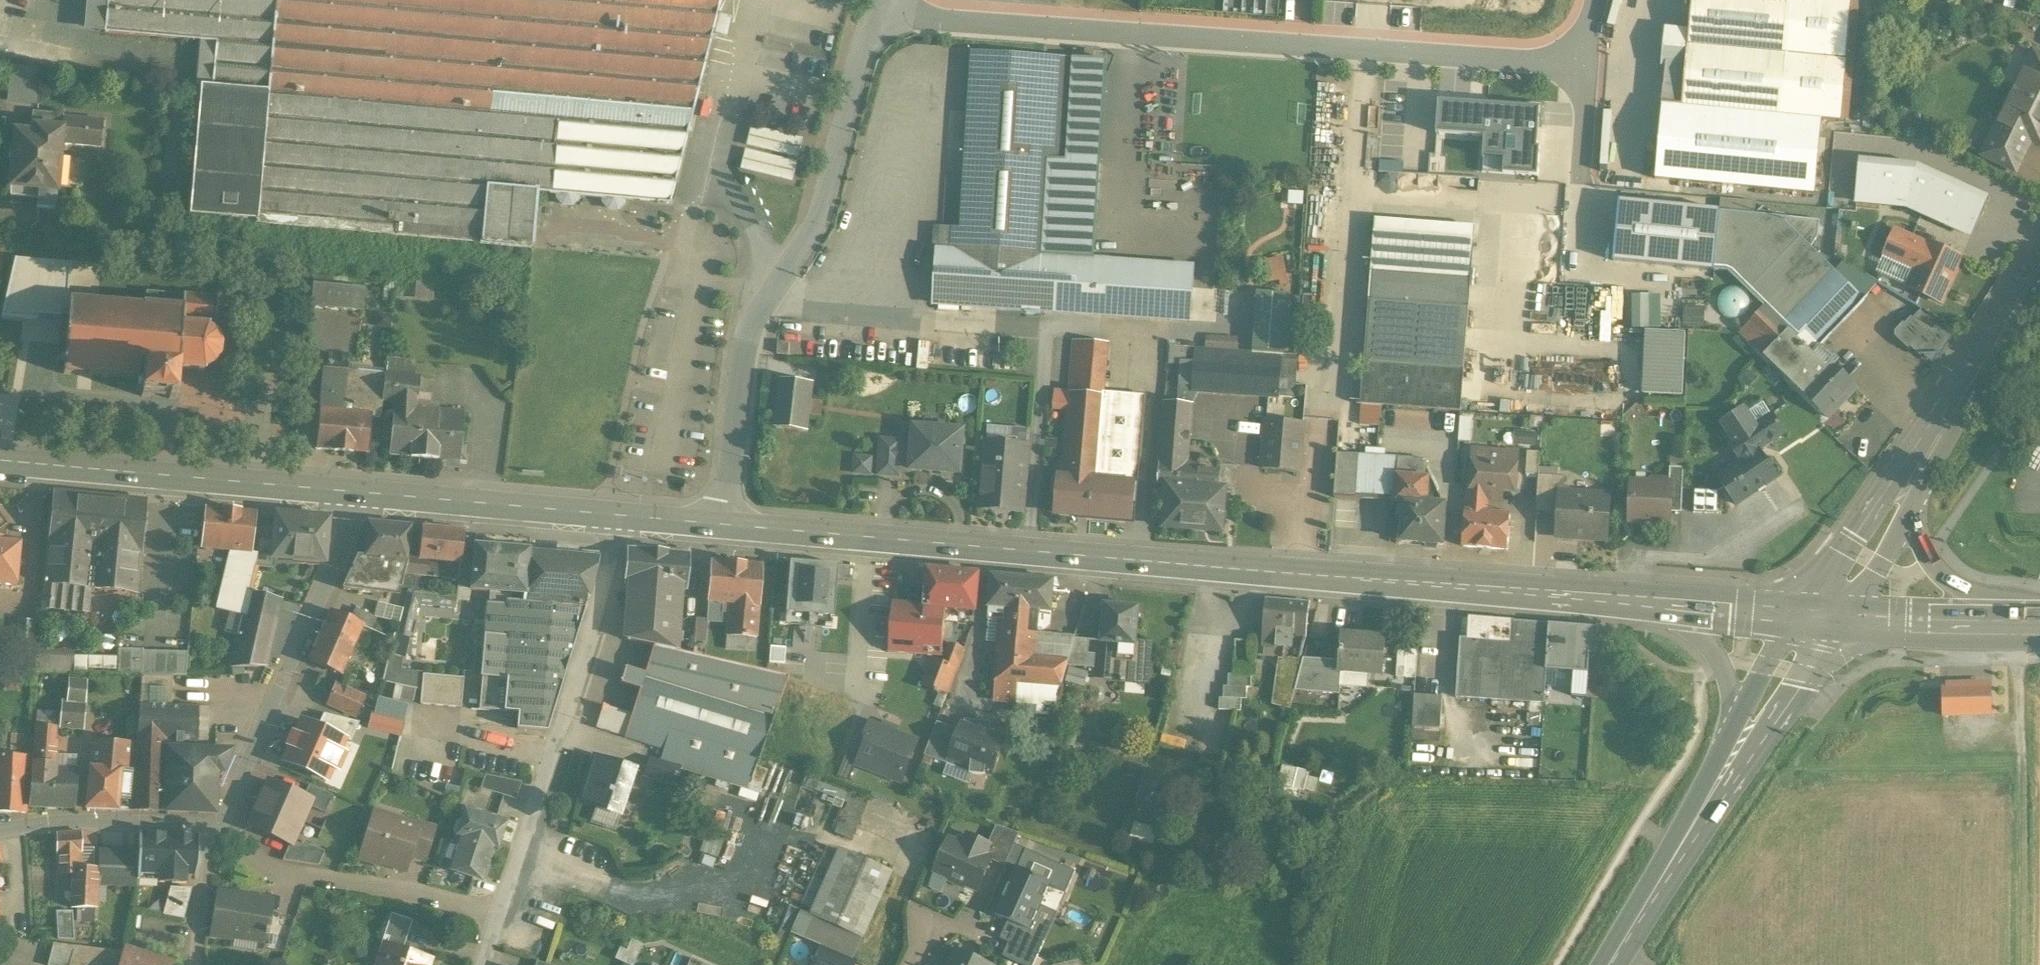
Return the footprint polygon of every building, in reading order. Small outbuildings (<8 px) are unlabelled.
[(104,32),(203,42),(188,216),(255,222),(531,246),(536,192),(551,193),(552,193),(557,193),(556,198),(562,204),(570,205),(577,200),(577,195),(602,197),(602,202),(607,208),(616,209),(622,204),(623,199),(628,200),(669,204),(719,0),(107,0),(104,32)] [(1689,35),(1666,32),(1663,63),(1685,65),(1687,46),(1689,35)] [(1687,46),(1685,65),(1682,106),(1781,115),(1787,55),(1687,46)] [(1072,58),(972,51),(966,151),(1046,156),(1046,158),(1066,159),(1066,158),(1072,58)] [(2033,53),(1991,137),(2023,152),(2030,140),(2039,145),(2039,56),(2033,53)] [(45,102),(46,65),(14,64),(13,101),(45,102)] [(1540,108),(1438,101),(1436,134),(1484,137),(1483,158),(1504,160),(1503,174),(1538,177),(1540,148),(1537,148),(1540,108)] [(169,109),(164,174),(180,175),(186,110),(169,109)] [(103,121),(63,117),(62,129),(63,129),(62,144),(100,147),(103,121)] [(746,168),(798,181),(809,137),(758,124),(746,168)] [(32,133),(13,131),(12,148),(10,152),(9,156),(9,160),(10,164),(8,187),(26,189),(26,197),(38,198),(37,204),(56,206),(62,144),(63,129),(62,129),(33,126),(32,133)] [(1819,143),(1660,128),(1655,180),(1813,196),(1819,143)] [(2023,152),(1991,137),(1982,155),(2014,170),(2023,152)] [(1046,156),(966,151),(961,230),(960,251),(1039,256),(1046,158),(1046,156)] [(1066,159),(1046,158),(1039,256),(1059,257),(1094,260),(1100,161),(1066,158),(1066,159)] [(1917,167),(1861,162),(1856,204),(1906,208),(1970,236),(1988,199),(1917,167)] [(1719,211),(1618,201),(1613,261),(1657,265),(1714,271),(1714,270),(1719,211)] [(1780,217),(1719,211),(1714,270),(1727,271),(1764,306),(1782,324),(1834,270),(1810,247),(1817,236),(1819,220),(1780,216),(1780,217)] [(1375,219),(1371,260),(1368,300),(1468,308),(1474,226),(1375,219)] [(1039,256),(960,251),(961,230),(941,229),(940,250),(938,250),(934,304),(1026,310),(1025,312),(1041,313),(1041,311),(1055,311),(1059,257),(1039,256)] [(1960,258),(1927,243),(1926,246),(1895,232),(1884,255),(1885,256),(1886,254),(1916,267),(1907,287),(1940,302),(1960,258)] [(1267,256),(1269,283),(1294,281),(1292,255),(1267,256)] [(14,257),(1,317),(36,320),(37,315),(66,318),(71,262),(14,257)] [(1194,267),(1095,260),(1094,260),(1059,257),(1055,311),(1190,320),(1194,267)] [(1834,270),(1782,324),(1764,306),(1740,331),(1764,355),(1763,355),(1801,391),(1800,391),(1825,415),(1826,415),(1829,418),(1857,389),(1854,386),(1855,385),(1827,358),(1822,363),(1811,352),(1863,298),(1834,270)] [(363,281),(312,277),(310,308),(360,312),(363,281)] [(1573,309),(1598,309),(1598,284),(1574,284),(1573,309)] [(113,302),(106,301),(106,303),(76,300),(76,298),(69,298),(68,310),(60,310),(56,361),(64,362),(63,374),(69,375),(69,373),(100,376),(100,378),(107,378),(107,376),(140,379),(140,382),(135,384),(135,390),(139,393),(139,394),(141,395),(140,397),(174,400),(174,397),(176,398),(179,368),(197,370),(197,372),(203,372),(204,367),(218,353),(219,345),(207,328),(207,325),(215,326),(217,297),(182,294),(181,308),(144,305),(143,306),(113,304),(113,302)] [(1468,308),(1368,300),(1363,360),(1463,368),(1468,308)] [(1933,330),(1912,318),(1898,333),(1908,342),(1910,340),(1919,349),(1921,347),(1931,355),(1937,346),(1939,348),(1945,338),(1933,331),(1933,330)] [(1684,334),(1647,332),(1643,393),(1681,395),(1684,334)] [(1105,343),(1075,340),(1071,379),(1102,382),(1105,343)] [(789,343),(778,342),(777,354),(789,355),(789,343)] [(1296,355),(1186,347),(1185,361),(1181,360),(1179,381),(1182,382),(1182,386),(1192,387),(1192,390),(1277,397),(1294,398),(1296,355)] [(1463,368),(1363,360),(1360,404),(1460,411),(1463,368)] [(371,414),(343,412),(344,403),(347,370),(323,368),(315,449),(367,454),(370,418),(370,416),(371,414)] [(381,379),(356,376),(357,372),(355,372),(351,403),(344,403),(343,412),(371,414),(370,416),(370,418),(379,419),(381,402),(384,375),(382,375),(381,379)] [(778,374),(768,373),(766,389),(776,390),(778,374)] [(418,378),(384,374),(384,375),(381,402),(393,403),(393,408),(436,411),(437,406),(416,404),(418,378)] [(813,383),(781,379),(775,427),(807,430),(813,383)] [(1102,382),(1071,379),(1065,452),(1101,455),(1107,395),(1106,395),(1104,395),(1105,382),(1102,382)] [(1179,385),(1168,384),(1167,398),(1178,398),(1179,385)] [(1142,398),(1106,395),(1107,395),(1101,455),(1099,480),(1134,483),(1142,398)] [(1294,398),(1277,397),(1276,421),(1303,423),(1304,410),(1293,409),(1294,398)] [(1219,464),(1187,461),(1192,404),(1165,402),(1159,460),(1157,484),(1166,485),(1166,484),(1217,488),(1219,464)] [(1744,406),(1720,422),(1731,439),(1727,442),(1740,461),(1758,449),(1759,450),(1760,450),(1785,433),(1771,412),(1755,423),(1744,406)] [(436,411),(393,408),(388,456),(458,462),(464,462),(466,446),(460,445),(463,413),(436,411)] [(1276,421),(1267,420),(1262,468),(1298,471),(1303,423),(1276,421)] [(963,431),(914,427),(914,429),(913,444),(911,465),(911,469),(928,470),(928,471),(942,473),(942,471),(959,473),(963,433),(963,431)] [(1027,431),(987,428),(981,507),(1022,511),(1028,445),(1026,445),(1027,431)] [(901,441),(881,439),(881,441),(878,473),(878,475),(899,477),(899,475),(900,464),(911,465),(913,444),(901,444),(901,443),(901,441)] [(1352,446),(1337,446),(1337,455),(1351,456),(1352,446)] [(1740,461),(1720,475),(1719,480),(1735,504),(1777,476),(1760,450),(1759,450),(1758,449),(1740,461)] [(1538,451),(1527,451),(1525,474),(1537,475),(1538,451)] [(1101,455),(1065,452),(1063,477),(1059,476),(1055,513),(1131,520),(1134,483),(1099,480),(1101,455)] [(1509,513),(1488,512),(1489,502),(1502,503),(1503,488),(1513,489),(1516,455),(1491,453),(1490,457),(1488,457),(1484,453),(1477,452),(1469,459),(1468,473),(1472,477),(1472,485),(1468,485),(1465,510),(1462,546),(1506,549),(1509,513)] [(1351,456),(1337,455),(1333,497),(1394,500),(1394,501),(1402,502),(1402,501),(1433,503),(1433,499),(1426,498),(1427,478),(1423,478),(1424,460),(1351,456)] [(1683,468),(1670,467),(1669,483),(1669,487),(1671,488),(1669,511),(1681,512),(1683,468)] [(1569,477),(1538,475),(1536,507),(1559,508),(1560,493),(1568,494),(1569,477)] [(1669,483),(1631,482),(1629,521),(1668,523),(1669,511),(1671,488),(1669,487),(1669,483)] [(1217,488),(1166,484),(1166,485),(1163,527),(1222,532),(1225,488),(1217,488)] [(1718,490),(1694,489),(1693,512),(1717,513),(1718,490)] [(144,501),(53,492),(45,579),(44,579),(43,584),(44,584),(43,602),(41,602),(40,603),(77,607),(79,587),(136,593),(139,554),(140,554),(145,501),(144,501)] [(1568,494),(1560,493),(1559,508),(1557,535),(1605,538),(1608,496),(1568,494)] [(1433,503),(1402,501),(1402,502),(1402,505),(1398,505),(1397,514),(1401,515),(1400,541),(1425,543),(1426,547),(1435,548),(1437,544),(1442,544),(1444,504),(1433,503)] [(256,512),(204,507),(200,547),(233,551),(251,552),(256,512)] [(327,519),(276,514),(273,542),(272,557),(274,557),(291,559),(291,556),(321,559),(324,537),(325,537),(327,519)] [(409,527),(379,524),(374,524),(364,537),(341,589),(382,594),(384,588),(389,588),(389,583),(399,584),(399,590),(400,590),(404,574),(408,558),(408,557),(405,556),(409,527)] [(462,532),(422,528),(418,559),(408,558),(404,574),(457,580),(460,558),(462,532)] [(0,537),(0,585),(15,586),(20,540),(3,539),(3,538),(2,538),(2,537),(0,537)] [(273,542),(259,540),(254,561),(254,565),(273,567),(274,557),(272,557),(273,542)] [(527,551),(473,546),(472,559),(469,589),(470,589),(470,590),(510,594),(526,595),(530,552),(530,551),(527,551)] [(688,554),(626,548),(623,584),(629,585),(625,640),(652,646),(674,651),(679,589),(685,590),(688,554)] [(251,552),(233,551),(231,556),(234,560),(226,594),(246,599),(247,592),(254,565),(254,561),(256,553),(251,553),(251,552)] [(526,595),(510,594),(509,606),(506,605),(506,607),(487,605),(481,677),(561,684),(585,608),(585,604),(597,561),(598,557),(594,557),(530,552),(526,595)] [(472,559),(460,558),(457,580),(456,588),(469,589),(472,559)] [(761,565),(710,561),(706,602),(728,603),(758,606),(761,565)] [(836,565),(789,561),(784,613),(800,614),(799,626),(816,627),(817,615),(832,617),(836,565)] [(978,574),(928,569),(925,605),(924,606),(945,608),(959,609),(958,616),(972,617),(973,610),(975,611),(978,574)] [(1054,580),(991,575),(989,606),(988,618),(1001,619),(998,658),(1034,661),(1034,659),(1037,631),(1041,632),(1050,626),(1051,612),(1054,580)] [(407,591),(396,634),(409,638),(417,603),(418,603),(419,592),(407,591)] [(281,599),(247,592),(246,599),(230,666),(230,668),(265,667),(266,667),(281,599)] [(455,596),(419,592),(418,603),(454,607),(455,596)] [(1309,603),(1266,599),(1262,646),(1284,648),(1283,665),(1282,665),(1276,702),(1291,705),(1295,691),(1301,666),(1299,666),(1305,642),(1308,605),(1309,606),(1309,603)] [(758,606),(728,603),(725,635),(755,637),(758,606)] [(925,605),(901,603),(897,652),(941,656),(945,608),(924,606),(925,605)] [(1138,608),(1105,605),(1101,642),(1110,643),(1107,679),(1121,680),(1121,684),(1125,684),(1126,679),(1145,680),(1145,682),(1146,682),(1149,645),(1135,644),(1138,608)] [(376,618),(354,608),(349,619),(349,620),(362,625),(371,629),(376,618)] [(349,619),(331,611),(309,660),(340,674),(362,625),(349,620),(349,619)] [(706,619),(695,618),(693,640),(705,641),(706,619)] [(1513,622),(1471,619),(1469,638),(1460,638),(1456,698),(1544,703),(1546,661),(1549,624),(1514,621),(1513,622)] [(33,621),(19,620),(15,658),(29,659),(33,621)] [(1597,628),(1549,624),(1546,661),(1588,665),(1588,654),(1595,655),(1597,628)] [(755,637),(725,635),(724,649),(754,651),(755,637)] [(1385,638),(1342,635),(1341,653),(1342,653),(1341,661),(1340,670),(1341,670),(1342,666),(1364,668),(1364,672),(1368,672),(1382,673),(1385,638)] [(1089,639),(1075,638),(1071,651),(1068,662),(1067,666),(1094,668),(1095,654),(1088,653),(1089,639)] [(950,644),(943,662),(932,658),(922,684),(947,694),(964,649),(950,644)] [(774,645),(772,657),(787,660),(789,648),(774,645)] [(674,651),(652,646),(630,717),(631,717),(630,720),(668,732),(757,760),(758,760),(787,676),(674,651)] [(187,652),(142,651),(142,649),(118,649),(118,672),(141,673),(141,675),(172,676),(185,676),(185,674),(187,652)] [(1034,661),(998,658),(996,680),(997,680),(995,700),(1055,705),(1061,686),(1067,666),(1068,662),(1071,652),(1063,650),(1060,661),(1034,659),(1034,661)] [(399,657),(388,653),(382,681),(413,688),(414,673),(398,672),(399,657)] [(72,657),(35,655),(34,672),(72,674),(72,657)] [(1341,661),(1303,658),(1301,666),(1295,691),(1340,695),(1341,686),(1367,687),(1368,672),(1364,672),(1364,668),(1342,666),(1341,670),(1340,670),(1341,661)] [(1256,664),(1233,663),(1232,675),(1255,676),(1256,664)] [(1587,673),(1572,672),(1571,697),(1586,698),(1587,673)] [(463,678),(414,673),(413,688),(421,690),(419,704),(460,708),(463,678)] [(172,676),(141,675),(139,705),(171,706),(172,676)] [(561,684),(481,677),(478,709),(517,713),(516,729),(546,732),(561,684)] [(114,683),(68,679),(66,702),(61,702),(59,728),(82,730),(83,730),(85,704),(84,704),(85,694),(113,697),(114,683)] [(365,697),(335,684),(326,704),(356,717),(365,697)] [(1988,690),(1940,692),(1941,721),(1990,719),(1988,690)] [(1442,697),(1414,695),(1412,727),(1440,729),(1442,697)] [(171,706),(139,705),(135,741),(169,742),(196,743),(198,707),(171,706)] [(52,712),(36,711),(33,760),(28,804),(28,806),(74,808),(75,794),(77,769),(55,768),(57,740),(54,740),(55,727),(51,727),(52,712)] [(630,717),(610,711),(601,715),(597,729),(624,737),(630,720),(631,717),(630,717)] [(981,721),(965,719),(964,725),(962,724),(959,730),(947,764),(970,773),(969,774),(985,776),(986,772),(991,774),(1004,740),(980,730),(981,721)] [(668,732),(630,720),(624,737),(663,750),(668,732)] [(869,720),(852,766),(902,786),(920,740),(869,720)] [(959,730),(937,722),(924,755),(947,764),(959,730)] [(757,760),(668,732),(663,750),(659,761),(678,768),(678,769),(730,785),(734,773),(751,778),(757,760)] [(135,742),(91,741),(85,806),(84,806),(84,808),(128,810),(135,742)] [(169,742),(135,741),(135,742),(128,810),(178,811),(180,766),(168,766),(169,742)] [(232,752),(181,750),(180,766),(178,811),(212,813),(213,812),(214,811),(214,810),(215,788),(217,788),(217,787),(214,787),(224,765),(224,753),(231,754),(232,752)] [(633,771),(594,758),(580,801),(619,814),(633,771)] [(659,761),(649,758),(644,776),(672,785),(678,769),(678,768),(659,761)] [(0,760),(0,811),(25,812),(29,762),(0,760)] [(498,778),(485,775),(480,788),(493,792),(498,778)] [(518,782),(498,778),(493,792),(513,798),(518,782)] [(303,796),(268,781),(264,791),(263,790),(262,791),(257,801),(301,820),(307,806),(310,800),(303,796)] [(332,795),(308,785),(303,796),(310,800),(307,806),(324,813),(332,795)] [(849,795),(839,833),(859,839),(869,801),(849,795)] [(301,820),(257,801),(253,811),(253,812),(255,813),(250,823),(265,829),(265,831),(265,832),(289,843),(291,843),(293,837),(301,820)] [(505,821),(465,807),(461,820),(457,822),(454,831),(456,836),(455,838),(458,839),(448,869),(466,875),(468,870),(485,875),(497,839),(499,839),(505,821)] [(392,820),(388,822),(388,823),(372,818),(360,858),(380,864),(387,860),(406,866),(409,854),(418,828),(416,827),(392,820)] [(1134,820),(1131,838),(1155,843),(1158,825),(1134,820)] [(433,829),(421,825),(417,827),(416,827),(418,828),(409,854),(423,859),(433,829)] [(1019,833),(996,826),(988,844),(996,848),(991,860),(1005,866),(1019,833)] [(1210,834),(1191,828),(1190,831),(1177,827),(1174,835),(1188,839),(1188,838),(1192,839),(1191,844),(1206,848),(1210,834)] [(98,868),(81,867),(81,853),(80,831),(56,833),(57,856),(57,875),(72,875),(70,908),(81,908),(94,907),(96,907),(97,885),(98,868)] [(199,836),(139,833),(138,851),(137,879),(159,880),(159,881),(184,882),(184,874),(184,873),(184,864),(197,865),(199,836)] [(968,835),(963,846),(949,840),(935,871),(952,878),(951,880),(963,885),(964,884),(978,890),(991,860),(996,848),(988,844),(968,835)] [(324,851),(293,837),(291,843),(289,843),(282,860),(317,866),(324,851)] [(138,851),(99,849),(98,868),(97,885),(137,887),(137,879),(138,851)] [(889,872),(838,849),(809,915),(860,938),(889,872)] [(1050,883),(1017,868),(996,915),(1017,924),(1029,929),(1034,920),(1050,883)] [(271,902),(218,893),(211,936),(230,939),(231,935),(263,941),(265,941),(269,914),(271,902)] [(94,907),(81,908),(80,921),(94,921),(94,907)] [(72,911),(56,911),(57,939),(74,940),(72,911)] [(412,920),(390,913),(383,936),(388,937),(405,943),(412,920)] [(294,919),(269,914),(265,941),(263,941),(262,949),(283,953),(294,919)] [(1029,929),(1017,924),(1008,945),(1031,955),(1045,925),(1034,920),(1029,929)] [(388,937),(379,964),(427,964),(429,959),(402,950),(405,943),(388,937)] [(52,943),(52,947),(72,950),(68,964),(119,964),(122,953),(52,943)] [(1003,943),(998,954),(1023,964),(1027,964),(1031,955),(1008,945),(1003,943)] [(820,946),(812,964),(851,964),(853,961),(820,946)] [(123,951),(122,953),(119,964),(171,964),(173,960),(123,951)] [(957,951),(951,964),(988,964),(980,961),(977,953),(969,956),(957,951)]
